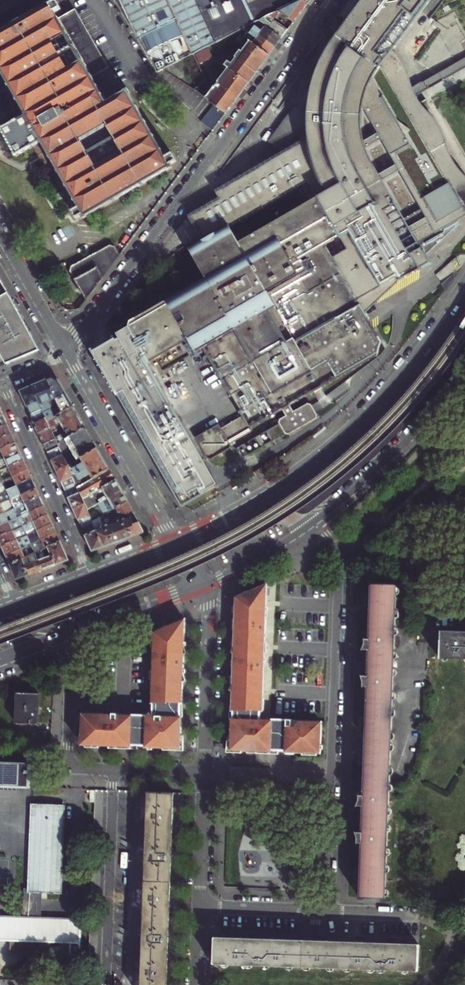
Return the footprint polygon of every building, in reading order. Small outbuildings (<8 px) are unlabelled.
[(29,0),(0,0),(0,17),(29,0)] [(316,423),(320,415),(314,406),(308,404),(295,411),(291,405),(375,357),(380,340),(364,310),(403,273),(423,261),(424,262),(435,256),(432,249),(464,216),(464,215),(464,213),(464,212),(464,172),(461,166),(457,162),(449,147),(444,131),(440,122),(425,104),(415,90),(412,78),(406,63),(401,56),(394,47),(431,0),(348,0),(325,31),(336,39),(330,46),(324,52),(319,61),(316,66),(313,74),(311,83),(297,107),(275,136),(283,143),(291,149),(286,157),(217,196),(221,203),(192,219),(205,242),(190,251),(207,281),(129,325),(131,329),(118,337),(124,359),(104,370),(184,509),(202,498),(200,495),(216,486),(149,364),(194,339),(200,349),(208,345),(248,415),(229,427),(227,423),(204,436),(213,452),(219,453),(242,440),(245,432),(277,414),(281,420),(279,427),(285,436),(291,438),(316,423)] [(156,71),(194,53),(203,49),(215,42),(221,40),(246,27),(249,26),(259,21),(269,16),(279,11),(302,0),(113,0),(156,71)] [(294,23),(301,13),(311,0),(302,0),(279,11),(294,23)] [(0,72),(3,75),(8,85),(11,86),(35,129),(45,124),(47,127),(56,123),(51,114),(61,108),(67,116),(103,96),(93,80),(110,71),(76,12),(60,22),(55,14),(63,10),(60,4),(58,5),(57,2),(11,29),(0,35),(0,71),(0,72)] [(269,16),(288,30),(292,25),(294,23),(279,11),(269,16)] [(259,21),(282,38),(286,33),(288,30),(269,16),(259,21)] [(249,26),(276,47),(279,42),(282,38),(259,21),(249,26)] [(250,42),(269,56),(272,52),(276,47),(249,26),(246,27),(251,31),(246,39),(250,42)] [(225,65),(249,83),(259,70),(269,56),(250,42),(242,52),(234,46),(232,48),(221,40),(215,42),(237,59),(233,65),(224,59),(221,63),(225,65)] [(194,53),(200,59),(207,52),(203,49),(194,53)] [(215,105),(226,113),(237,99),(249,83),(225,65),(216,77),(211,73),(204,83),(209,86),(202,95),(215,105)] [(3,96),(11,91),(8,85),(3,75),(0,77),(0,90),(3,96)] [(8,85),(11,91),(3,96),(0,97),(0,112),(1,113),(0,113),(0,127),(11,146),(17,157),(33,148),(41,143),(49,157),(51,160),(52,160),(35,129),(11,86),(8,85)] [(45,124),(35,129),(52,160),(51,160),(78,207),(72,211),(75,215),(77,218),(82,215),(84,218),(172,167),(171,165),(177,162),(172,154),(167,157),(130,92),(108,105),(103,96),(67,116),(61,108),(51,114),(56,123),(47,127),(45,124)] [(202,121),(214,130),(226,113),(215,105),(202,121)] [(41,143),(33,148),(37,154),(27,160),(31,167),(49,157),(41,143)] [(108,244),(71,265),(70,270),(75,279),(81,290),(87,300),(120,256),(114,246),(108,244)] [(8,364),(35,353),(41,350),(0,278),(0,351),(8,364)] [(47,380),(55,399),(58,404),(62,412),(68,409),(73,406),(70,400),(59,381),(52,378),(47,380)] [(38,384),(32,386),(42,410),(44,413),(46,417),(47,421),(62,412),(58,404),(50,408),(47,402),(55,399),(47,380),(38,384)] [(42,410),(32,386),(27,388),(20,391),(26,404),(31,415),(42,410)] [(58,404),(55,399),(47,402),(50,408),(58,404)] [(63,426),(63,427),(71,422),(71,420),(79,416),(76,411),(73,406),(68,409),(62,412),(47,421),(49,424),(52,423),(53,424),(54,424),(57,422),(57,420),(59,419),(63,426)] [(46,417),(44,413),(42,410),(31,415),(36,426),(40,434),(51,429),(49,424),(47,421),(46,417)] [(8,425),(6,421),(4,416),(0,417),(0,428),(8,425)] [(64,440),(68,437),(86,427),(82,422),(79,416),(71,420),(71,422),(63,427),(67,433),(65,435),(64,433),(59,436),(58,436),(55,437),(57,444),(64,440)] [(56,430),(57,430),(54,424),(53,424),(52,423),(49,424),(51,429),(52,432),(56,430)] [(12,434),(11,431),(8,425),(0,428),(0,439),(12,434)] [(68,437),(80,458),(81,457),(97,448),(91,437),(86,427),(68,437)] [(51,429),(40,434),(44,444),(48,452),(59,447),(57,444),(55,437),(52,432),(51,429)] [(12,434),(0,439),(0,450),(1,449),(16,443),(15,439),(12,434)] [(64,440),(57,444),(59,447),(60,449),(67,445),(64,440)] [(16,443),(1,449),(5,458),(20,452),(19,448),(16,443)] [(67,445),(60,449),(65,460),(72,456),(67,445)] [(59,447),(48,452),(52,461),(56,471),(68,466),(67,465),(66,462),(65,460),(60,449),(59,447)] [(73,468),(76,474),(80,480),(90,474),(93,478),(109,469),(104,459),(99,450),(97,448),(81,457),(83,462),(73,468)] [(5,458),(0,461),(0,472),(24,460),(23,458),(20,452),(5,458)] [(0,472),(0,474),(3,481),(28,469),(27,467),(24,460),(0,472)] [(72,476),(68,466),(56,471),(61,482),(65,490),(76,485),(72,476)] [(28,469),(3,481),(7,490),(10,489),(8,485),(11,484),(16,481),(17,485),(32,478),(31,476),(28,469)] [(91,493),(95,491),(116,479),(112,474),(109,469),(93,478),(82,484),(77,487),(82,499),(91,493)] [(82,484),(80,480),(76,474),(72,476),(76,485),(77,487),(82,484)] [(17,485),(21,494),(36,487),(35,485),(32,478),(17,485)] [(98,504),(122,490),(119,485),(116,479),(95,491),(100,500),(97,502),(98,504)] [(14,498),(21,494),(17,485),(12,488),(10,489),(14,498)] [(76,485),(65,490),(69,500),(73,509),(85,504),(82,499),(77,487),(76,485)] [(25,503),(40,496),(40,495),(36,487),(21,494),(14,498),(11,499),(15,508),(18,507),(16,503),(24,499),(25,503)] [(0,493),(0,504),(11,499),(7,490),(0,493)] [(108,513),(115,509),(120,506),(128,501),(125,496),(122,490),(98,504),(104,515),(108,513)] [(91,493),(97,502),(100,500),(95,491),(91,493)] [(43,503),(40,496),(25,503),(18,507),(15,508),(17,512),(19,517),(22,515),(44,505),(43,503)] [(0,504),(0,515),(5,512),(3,508),(10,505),(12,509),(15,508),(11,499),(0,504)] [(128,515),(134,512),(131,507),(128,501),(120,506),(128,515)] [(85,504),(73,509),(78,519),(82,528),(90,524),(93,523),(93,522),(87,510),(85,504)] [(23,526),(48,514),(47,512),(44,505),(22,515),(25,522),(22,523),(23,526)] [(139,522),(134,512),(128,515),(120,506),(115,509),(120,520),(121,519),(125,528),(128,527),(132,537),(139,534),(144,532),(139,522)] [(19,517),(17,512),(15,508),(12,509),(5,512),(0,515),(0,525),(19,517)] [(119,531),(123,540),(129,538),(132,537),(128,527),(125,528),(121,519),(120,520),(115,509),(108,513),(112,523),(113,522),(117,531),(119,531)] [(104,515),(100,517),(104,526),(105,526),(108,534),(110,534),(114,543),(118,542),(123,540),(119,531),(117,531),(113,522),(112,523),(108,513),(104,515)] [(23,526),(27,535),(53,524),(52,522),(48,514),(23,526)] [(13,530),(11,526),(18,523),(20,527),(23,526),(22,523),(19,517),(0,525),(0,536),(13,530)] [(94,525),(96,530),(104,547),(108,545),(114,543),(110,534),(108,534),(105,526),(104,526),(100,517),(93,522),(93,523),(94,525)] [(31,544),(57,532),(56,530),(53,524),(27,535),(31,544)] [(90,524),(82,528),(85,535),(96,530),(94,525),(91,527),(90,524)] [(2,546),(27,535),(23,526),(20,527),(13,530),(0,536),(0,542),(0,543),(2,546)] [(104,547),(96,530),(85,535),(88,543),(92,551),(104,547)] [(36,553),(42,550),(45,548),(48,547),(61,541),(59,538),(57,532),(31,544),(36,553)] [(27,535),(2,546),(5,554),(6,555),(21,548),(28,545),(31,544),(27,535)] [(48,547),(52,556),(57,565),(62,562),(69,560),(61,541),(48,547)] [(32,554),(28,545),(21,548),(25,557),(29,556),(32,554)] [(21,548),(6,555),(9,562),(10,564),(25,557),(21,548)] [(57,565),(52,556),(46,558),(43,553),(42,550),(36,553),(43,569),(50,567),(57,565)] [(43,569),(36,553),(32,554),(29,556),(32,563),(25,566),(29,575),(36,572),(43,569)] [(25,557),(10,564),(17,579),(21,578),(29,575),(25,566),(32,563),(29,556),(25,557)] [(246,592),(236,597),(235,605),(237,605),(237,606),(233,606),(233,610),(233,612),(237,612),(236,618),(235,618),(235,625),(234,630),(236,630),(236,639),(232,638),(232,642),(232,645),(235,645),(232,650),(235,652),(235,659),(234,659),(234,664),(233,667),(235,667),(235,676),(231,676),(231,680),(231,682),(234,683),(230,688),(234,690),(234,699),(234,705),(231,705),(230,718),(232,719),(232,721),(231,735),(228,735),(227,752),(242,752),(242,750),(244,750),(247,750),(247,752),(279,753),(279,750),(282,750),(286,750),(286,751),(301,751),(303,751),(303,753),(318,754),(318,751),(321,751),(321,747),(324,747),(324,743),(321,743),(322,720),(292,719),(292,717),(287,717),(287,720),(273,719),(273,718),(270,718),(261,717),(261,707),(265,707),(265,696),(261,696),(262,666),(263,666),(263,658),(267,658),(267,654),(263,654),(263,650),(267,650),(267,634),(263,634),(263,630),(267,630),(268,626),(263,625),(264,623),(266,623),(266,612),(265,612),(265,609),(267,609),(268,605),(265,605),(265,603),(268,603),(268,599),(265,599),(266,584),(253,589),(247,588),(246,592)] [(373,897),(387,898),(387,896),(386,896),(389,787),(395,609),(396,587),(397,587),(397,585),(370,584),(370,586),(370,592),(370,600),(369,637),(368,668),(366,702),(365,732),(364,768),(363,796),(362,830),(361,857),(360,880),(360,895),(359,895),(359,897),(373,897)] [(185,628),(185,619),(172,625),(169,624),(166,624),(166,628),(155,632),(155,643),(153,642),(153,647),(155,647),(154,671),(152,671),(152,680),(154,680),(155,680),(154,716),(148,716),(148,717),(118,716),(118,714),(113,714),(113,718),(105,717),(105,716),(83,715),(83,732),(83,737),(81,737),(80,741),(83,741),(83,745),(87,745),(87,747),(100,748),(100,745),(103,746),(103,744),(106,744),(109,744),(109,748),(139,749),(139,745),(145,745),(150,746),(150,749),(154,750),(155,746),(165,746),(165,750),(184,751),(184,735),(182,735),(182,730),(182,717),(184,717),(184,707),(184,703),(182,703),(183,680),(187,678),(185,676),(183,673),(186,673),(186,669),(183,669),(183,662),(184,662),(184,653),(188,651),(186,648),(185,646),(187,646),(187,642),(185,642),(185,628)] [(440,631),(439,658),(441,658),(441,657),(464,658),(464,633),(442,632),(442,631),(440,631)] [(95,681),(85,680),(84,691),(94,691),(95,681)] [(40,694),(17,693),(16,723),(38,724),(40,694)] [(30,764),(0,763),(0,787),(30,788),(30,764)] [(167,974),(168,937),(169,919),(173,919),(173,902),(170,902),(170,897),(171,857),(172,838),(175,838),(176,821),(173,821),(173,815),(174,794),(175,794),(175,793),(147,792),(147,793),(148,793),(141,984),(167,984),(167,974)] [(30,892),(43,892),(61,893),(64,805),(32,804),(30,888),(30,892)] [(42,917),(43,892),(30,892),(30,888),(25,888),(24,917),(42,917)] [(42,917),(24,917),(0,916),(0,939),(11,940),(72,942),(71,955),(81,955),(82,919),(42,917)] [(216,937),(214,937),(213,964),(214,964),(222,964),(222,965),(223,966),(224,967),(225,967),(227,967),(228,966),(229,965),(230,964),(246,965),(246,966),(247,967),(248,968),(249,968),(251,968),(252,967),(253,966),(253,965),(263,965),(263,966),(264,967),(265,968),(267,969),(268,968),(269,967),(270,967),(270,965),(287,966),(287,967),(288,968),(290,969),(291,969),(293,968),(294,967),(294,966),(304,967),(305,968),(306,969),(307,970),(309,970),(311,969),(311,968),(312,967),(328,967),(329,969),(330,970),(331,970),(332,971),(334,970),(335,970),(335,969),(336,968),(346,968),(346,969),(347,970),(348,971),(349,971),(350,971),(351,971),(352,970),(353,969),(353,968),(369,969),(370,970),(370,971),(371,971),(372,972),(374,972),(375,972),(376,971),(377,970),(377,969),(380,969),(380,970),(381,971),(381,972),(382,972),(384,972),(385,972),(386,972),(387,971),(387,970),(387,969),(404,970),(404,971),(405,972),(406,973),(407,973),(408,973),(409,973),(410,972),(411,971),(411,970),(419,971),(419,972),(421,972),(422,944),(420,944),(420,945),(401,944),(392,944),(376,944),(347,943),(339,942),(327,942),(315,941),(270,940),(262,940),(245,939),(238,939),(216,938),(216,937)] [(72,942),(11,940),(10,952),(71,955),(72,942)]
